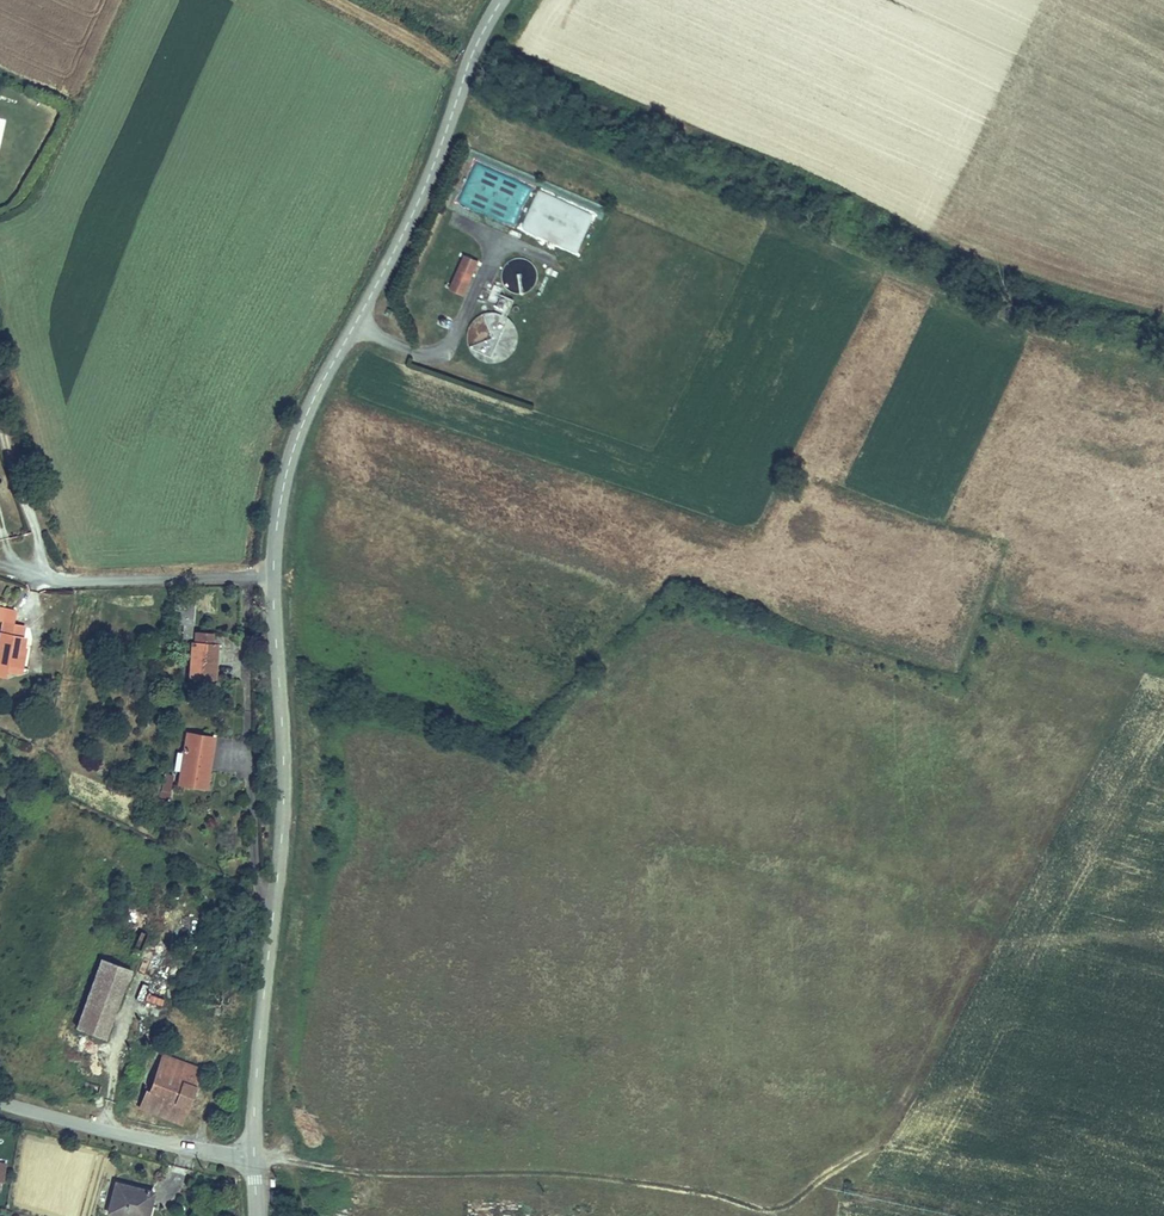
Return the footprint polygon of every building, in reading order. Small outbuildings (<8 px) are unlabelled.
[(481,167),(467,209),(517,226),(531,184),(481,167)] [(479,259),(466,253),(451,289),(464,294),(479,259)] [(18,666),(23,639),(20,638),(22,626),(2,622),(0,631),(0,663),(18,666)] [(23,639),(18,666),(25,668),(30,640),(23,639)] [(194,640),(192,675),(214,677),(216,642),(194,640)] [(188,732),(180,781),(206,785),(211,760),(205,759),(209,735),(188,732)] [(103,973),(129,985),(138,964),(111,953),(103,973)] [(103,973),(81,1026),(108,1037),(129,985),(103,973)] [(182,1121),(190,1103),(178,1099),(186,1082),(196,1086),(204,1067),(166,1052),(152,1087),(148,1086),(141,1104),(182,1121)] [(178,1099),(190,1103),(196,1086),(186,1082),(178,1099)] [(200,1154),(199,1162),(216,1164),(217,1156),(200,1154)] [(115,1179),(107,1213),(117,1215),(144,1215),(151,1189),(115,1179)]
